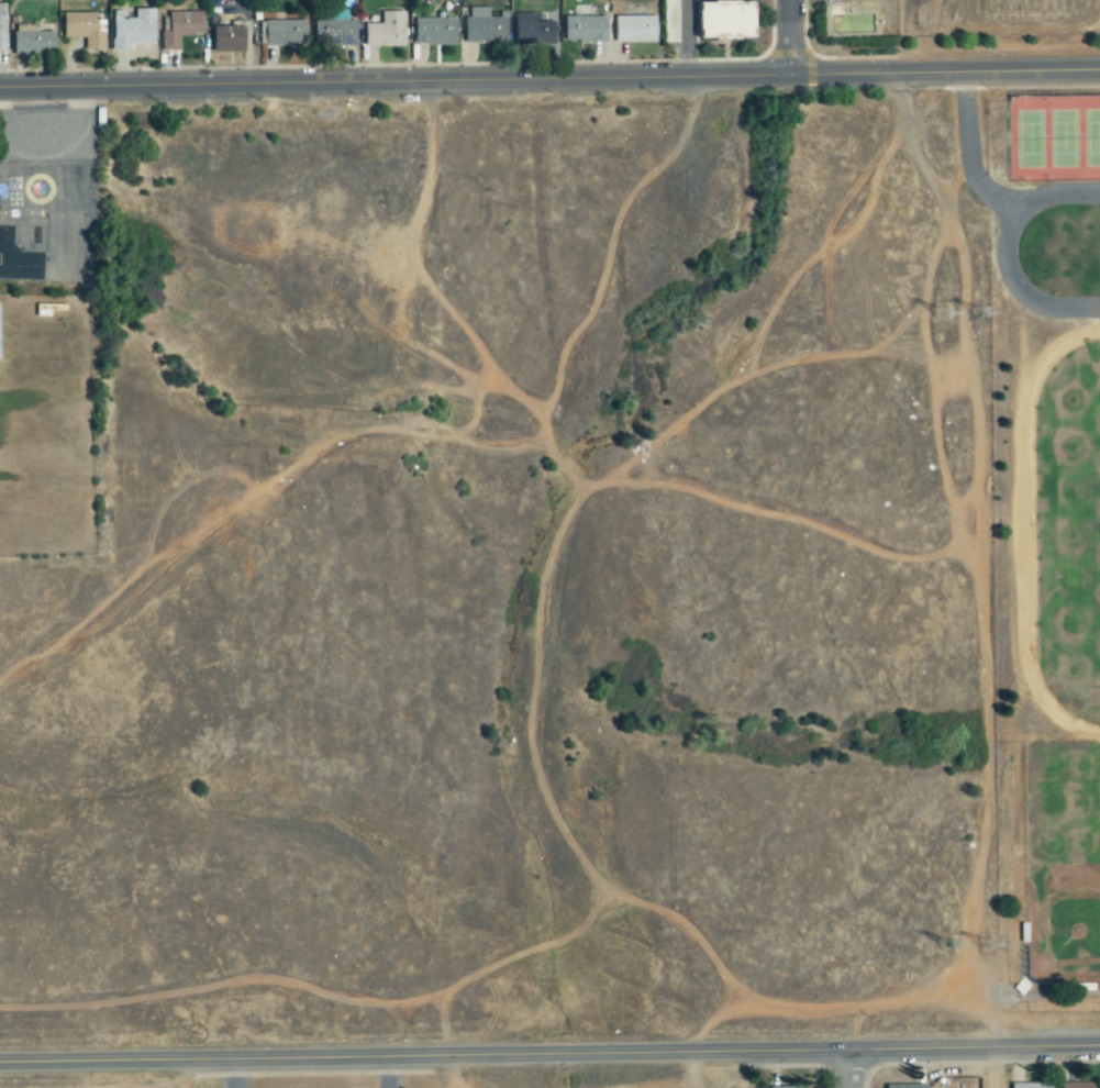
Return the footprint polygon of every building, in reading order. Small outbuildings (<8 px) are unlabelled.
[(756,36),(756,2),(701,3),(701,37),(756,36)] [(489,8),(469,8),(469,17),(465,17),(465,42),(507,42),(507,12),(499,12),(499,17),(489,17),(489,8)] [(112,51),(131,51),(131,45),(154,45),(155,10),(135,10),(135,20),(124,19),(124,12),(113,12),(112,51)] [(168,13),(169,32),(161,32),(162,51),(180,50),(180,36),(204,36),(203,12),(168,13)] [(405,12),(381,12),(381,24),(365,24),(365,47),(405,47),(405,12)] [(607,16),(564,17),(564,42),(607,41),(607,16)] [(657,17),(616,16),(615,42),(656,43),(657,17)] [(562,38),(562,18),(519,17),(518,45),(544,46),(544,38),(562,38)] [(456,20),(415,19),(415,45),(456,46),(456,20)] [(306,22),(263,21),(262,45),(306,46),(306,22)] [(356,21),(313,21),(313,44),(355,45),(356,21)] [(36,24),(14,24),(14,55),(55,56),(55,32),(36,32),(36,24)] [(244,27),(214,27),(214,53),(245,53),(244,27)]
